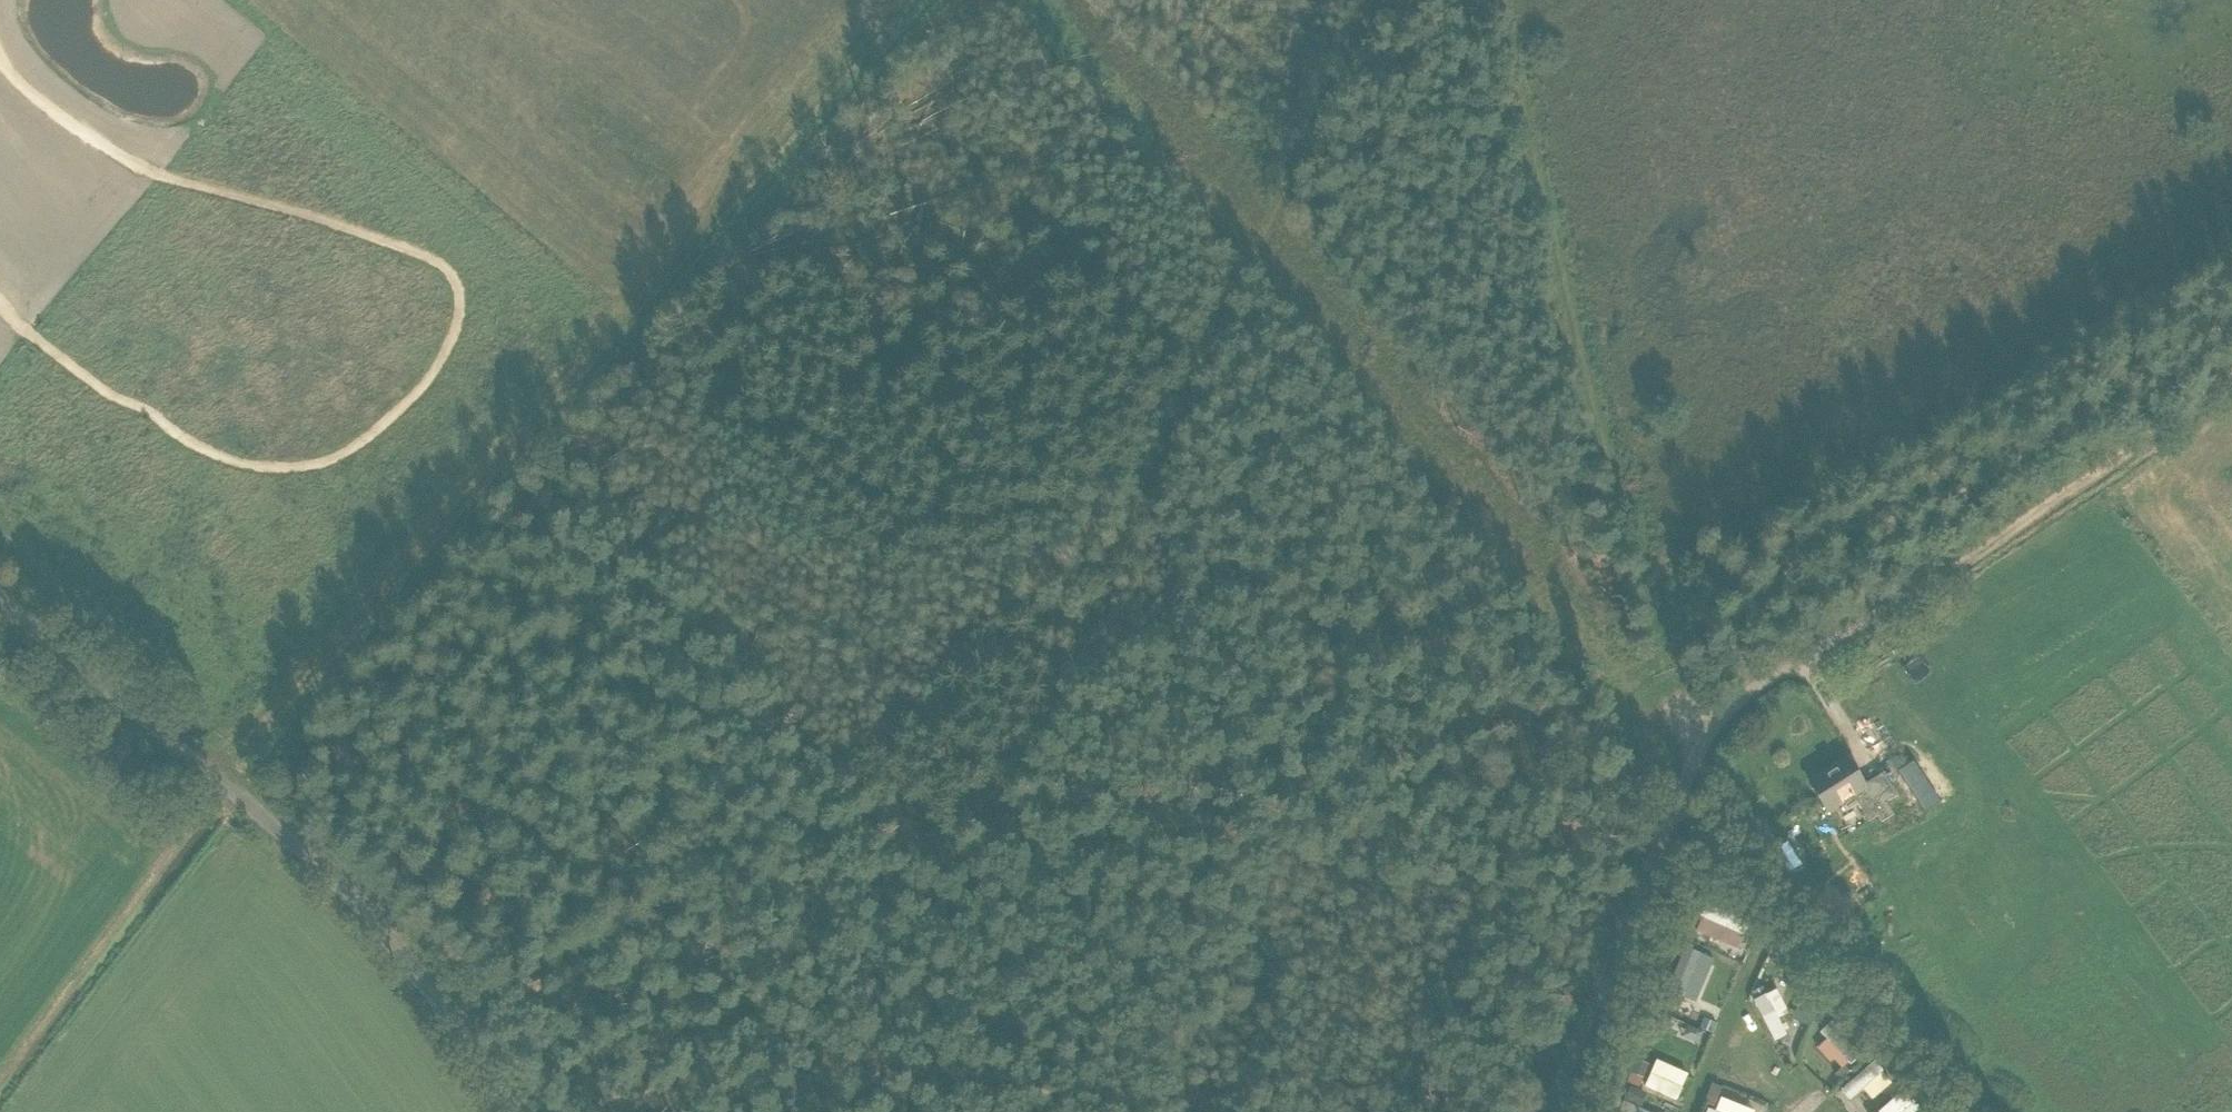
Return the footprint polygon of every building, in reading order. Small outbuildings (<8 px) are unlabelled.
[(1847,760),(1810,784),(1827,812),(1853,797),(1869,822),(1877,817),(1881,822),(1893,815),(1886,803),(1896,797),(1898,795),(1886,775),(1884,773),(1863,786),(1847,760)] [(1897,772),(1916,801),(1924,812),(1939,802),(1932,791),(1913,762),(1897,772)] [(1695,929),(1737,949),(1750,923),(1708,903),(1695,929)] [(1766,994),(1755,999),(1775,1038),(1785,1033),(1766,994)] [(1820,1030),(1848,1061),(1863,1048),(1835,1017),(1820,1030)] [(1865,1090),(1871,1098),(1893,1084),(1877,1060),(1834,1089),(1844,1104),(1865,1090)] [(1759,1094),(1764,1080),(1720,1064),(1715,1078),(1759,1094)] [(1850,1072),(1844,1065),(1835,1075),(1841,1081),(1850,1072)] [(1875,1111),(1923,1111),(1905,1088),(1875,1111)] [(1705,1111),(1756,1111),(1757,1109),(1722,1095),(1716,1110),(1708,1107),(1705,1111)] [(1629,1103),(1625,1111),(1653,1111),(1629,1103)]
